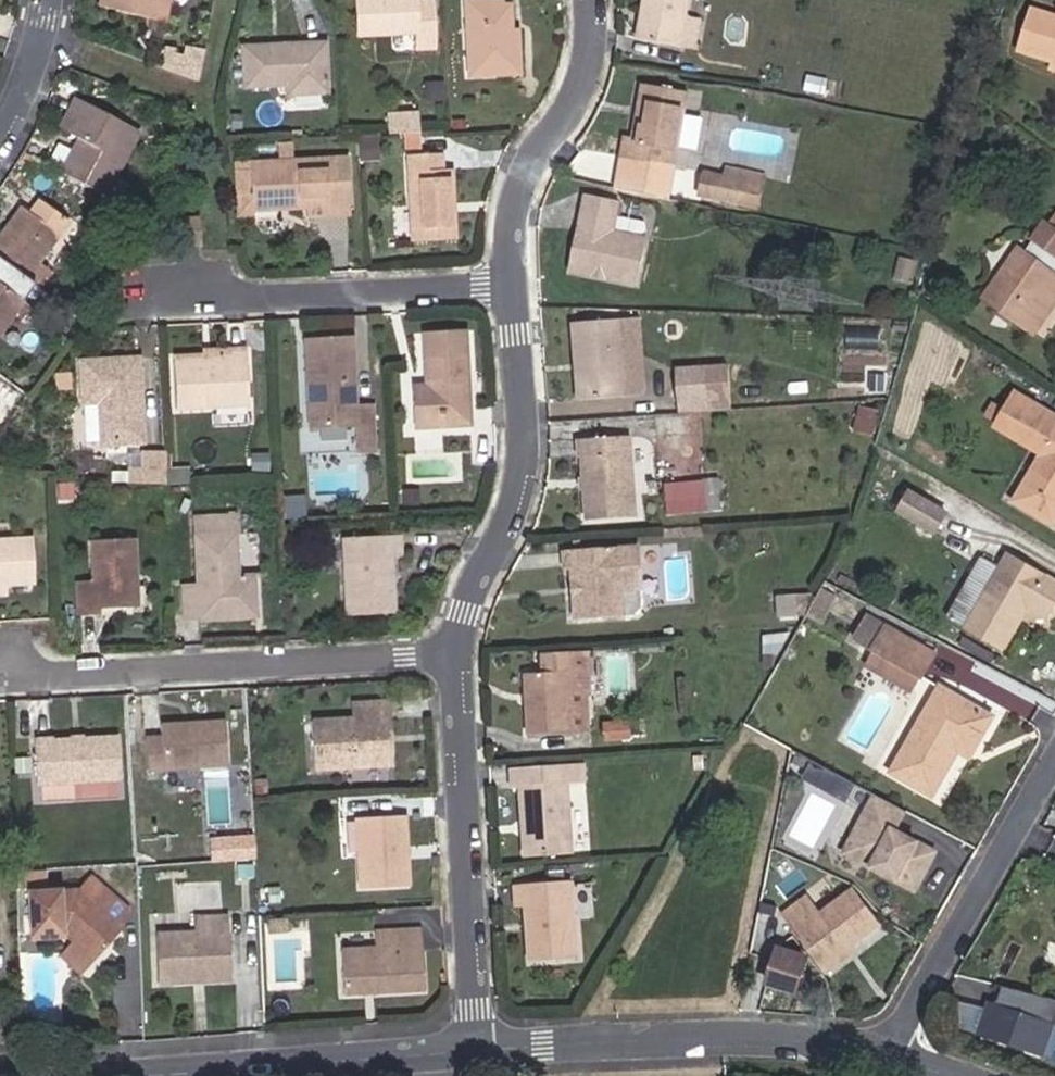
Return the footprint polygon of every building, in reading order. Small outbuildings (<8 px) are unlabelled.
[(99,9),(164,24),(170,0),(102,0),(99,9)] [(355,30),(414,27),(415,43),(432,43),(430,0),(354,0),(355,30)] [(518,72),(516,37),(509,38),(509,28),(507,3),(499,4),(481,5),(481,0),(462,0),(467,75),(518,72)] [(642,42),(698,52),(704,21),(691,19),(694,0),(650,0),(642,42)] [(1019,50),(1052,61),(1054,62),(1054,18),(1030,11),(1019,50)] [(240,44),(242,85),(284,84),(285,93),(325,92),(323,41),(240,44)] [(205,82),(211,50),(195,47),(193,58),(180,56),(179,60),(171,59),(169,68),(205,82)] [(173,48),(171,59),(179,60),(180,56),(181,49),(173,48)] [(689,95),(644,87),(635,141),(623,139),(620,159),(677,168),(689,95)] [(441,104),(440,88),(424,89),(425,105),(441,104)] [(80,138),(60,175),(107,200),(142,133),(79,100),(64,130),(80,138)] [(414,137),(413,118),(386,119),(387,138),(414,137)] [(441,157),(408,159),(411,245),(455,243),(452,173),(442,174),(441,157)] [(346,163),(253,168),(253,174),(256,216),(300,213),(300,208),(327,207),(331,207),(330,190),(348,190),(346,163)] [(725,179),(705,175),(701,198),(740,206),(746,174),(727,170),(725,179)] [(256,216),(253,174),(236,174),(239,221),(256,220),(256,216)] [(348,190),(330,190),(331,207),(327,207),(328,221),(350,220),(348,190)] [(615,234),(621,204),(589,197),(574,274),(640,287),(649,241),(615,234)] [(0,236),(0,262),(28,282),(70,224),(34,200),(26,211),(20,207),(0,236)] [(1024,256),(1020,253),(987,298),(1030,329),(1054,295),(1054,231),(1052,229),(1048,227),(1046,225),(1024,256)] [(22,306),(0,290),(0,336),(22,306)] [(651,326),(585,330),(589,406),(654,402),(651,326)] [(476,430),(471,336),(429,339),(432,391),(419,392),(421,433),(476,430)] [(355,413),(351,344),(305,346),(309,434),(356,431),(357,459),(375,458),(373,412),(355,413)] [(229,361),(229,366),(174,368),(176,414),(249,412),(247,360),(229,361)] [(143,450),(139,367),(82,370),(84,410),(101,409),(103,452),(143,450)] [(685,376),(687,409),(720,407),(719,374),(685,376)] [(1018,394),(998,428),(1043,454),(1017,499),(1054,521),(1054,415),(1018,394)] [(687,409),(688,420),(721,418),(720,407),(687,409)] [(102,449),(101,418),(85,418),(87,449),(102,449)] [(638,438),(591,441),(596,522),(643,519),(638,438)] [(167,491),(165,461),(142,463),(142,473),(129,474),(130,488),(167,491)] [(182,461),(165,461),(167,491),(183,490),(182,461)] [(669,514),(708,512),(707,480),(668,482),(669,514)] [(934,534),(945,514),(911,494),(899,512),(934,534)] [(309,498),(288,497),(287,517),(309,518),(309,498)] [(236,520),(195,523),(198,593),(183,594),(185,626),(257,623),(255,582),(238,583),(236,520)] [(347,620),(394,617),(393,590),(388,591),(386,557),(392,557),(400,556),(399,535),(343,537),(347,620)] [(32,583),(29,538),(0,540),(0,585),(5,585),(32,583)] [(131,543),(91,546),(93,585),(78,586),(80,620),(95,620),(95,614),(135,612),(131,543)] [(639,545),(562,551),(563,569),(572,569),(576,618),(626,614),(624,587),(642,586),(639,545)] [(647,550),(643,576),(655,578),(659,552),(647,550)] [(984,555),(949,615),(968,626),(1003,566),(984,555)] [(1009,557),(1003,566),(968,626),(1002,647),(1026,607),(1045,618),(1054,601),(1054,584),(1009,557)] [(643,607),(642,586),(624,587),(626,614),(638,614),(643,607)] [(922,677),(936,652),(890,625),(876,649),(922,677)] [(596,657),(555,659),(556,677),(534,677),(538,742),(600,738),(598,702),(596,657)] [(957,751),(961,743),(971,750),(990,717),(940,688),(891,771),(931,794),(957,751)] [(615,702),(598,702),(600,738),(617,737),(615,702)] [(393,709),(359,710),(361,726),(320,728),(322,776),(395,771),(393,709)] [(226,774),(224,730),(161,733),(161,745),(144,746),(146,778),(226,774)] [(957,751),(967,757),(971,750),(961,743),(957,751)] [(117,745),(34,749),(36,790),(41,790),(73,788),(120,786),(117,745)] [(948,805),(971,762),(959,755),(935,798),(948,805)] [(858,787),(814,763),(804,782),(848,805),(858,787)] [(591,772),(518,776),(519,799),(530,798),(534,866),(581,864),(577,792),(592,791),(591,772)] [(74,806),(73,788),(41,790),(42,808),(74,806)] [(914,891),(935,853),(896,831),(906,812),(875,796),(844,854),(914,891)] [(408,825),(361,828),(364,898),(412,896),(408,825)] [(38,899),(37,883),(14,884),(14,900),(38,899)] [(804,897),(783,913),(827,969),(879,928),(850,890),(818,914),(804,897)] [(525,895),(527,916),(535,915),(540,915),(542,943),(537,943),(539,971),(586,968),(581,892),(525,895)] [(76,902),(26,904),(27,947),(64,945),(66,946),(67,948),(67,951),(91,972),(118,937),(122,940),(128,925),(127,923),(101,902),(89,916),(76,902)] [(228,926),(194,928),(195,944),(157,946),(160,994),(232,989),(228,926)] [(290,929),(266,930),(267,945),(291,944),(290,929)] [(425,1001),(421,940),(375,943),(376,959),(341,961),(344,1006),(425,1001)] [(769,982),(794,990),(804,957),(779,949),(769,982)] [(1002,986),(997,1005),(1002,1006),(1000,1012),(991,1009),(984,1036),(1045,1059),(1053,1025),(1054,1026),(1054,999),(1002,986)] [(975,1032),(981,1005),(962,1001),(955,1027),(975,1032)]
